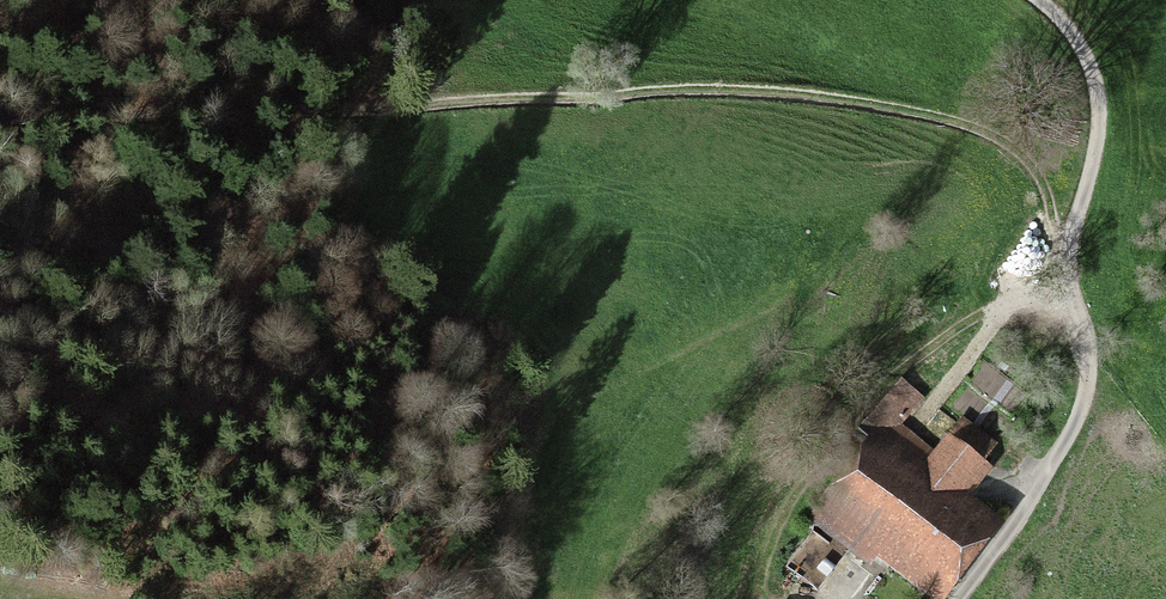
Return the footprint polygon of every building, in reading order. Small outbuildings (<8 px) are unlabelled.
[(919,399),(897,382),(860,430),(872,439),(810,520),(864,562),(882,538),(943,584),(987,527),(953,500),(998,442),(964,415),(936,450),(905,425),(907,422),(903,419),(919,399)]
